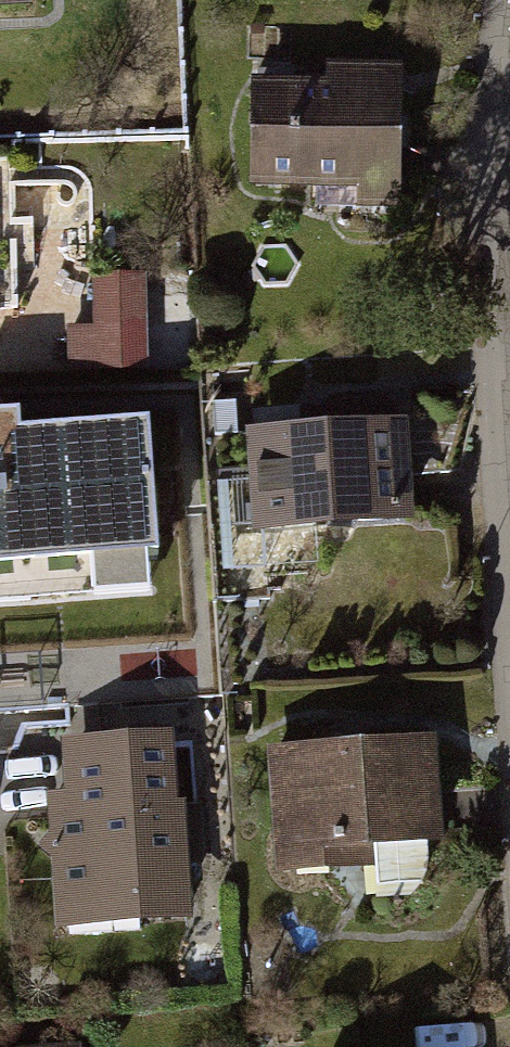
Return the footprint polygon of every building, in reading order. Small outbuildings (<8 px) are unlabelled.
[(42,9),(42,0),(0,0),(0,12),(42,9)] [(409,90),(262,90),(263,200),(410,199),(409,90)] [(145,329),(98,330),(98,368),(144,369),(145,329)] [(91,562),(94,597),(146,594),(143,559),(155,558),(146,423),(18,432),(17,413),(0,415),(0,568),(91,562)] [(406,426),(251,436),(256,525),(412,516),(406,426)] [(72,810),(56,811),(61,902),(131,898),(132,912),(185,909),(183,862),(200,861),(197,806),(171,807),(167,741),(101,745),(102,763),(70,765),(72,810)] [(445,756),(275,763),(279,877),(449,869),(445,756)]
